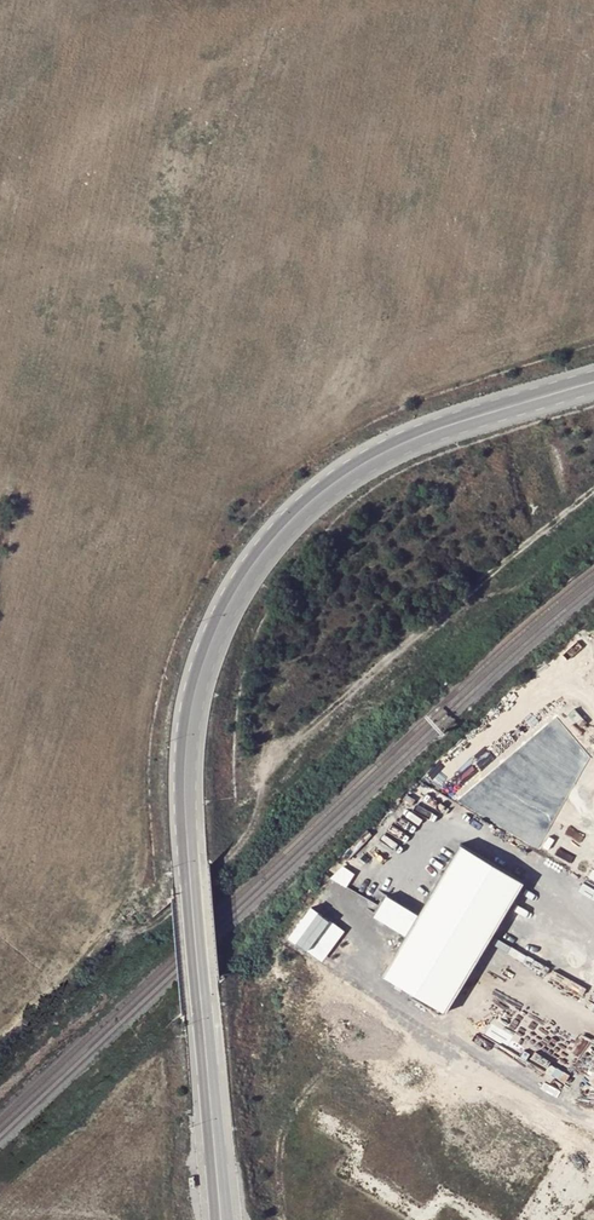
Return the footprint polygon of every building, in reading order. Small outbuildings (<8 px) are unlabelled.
[(383,974),(446,1013),(525,882),(461,844),(383,974)] [(347,884),(356,871),(343,863),(335,876),(347,884)]
